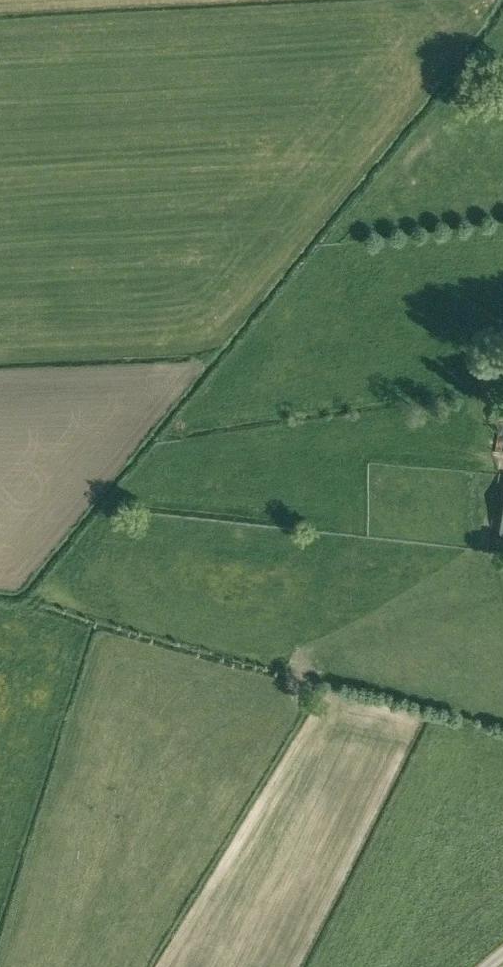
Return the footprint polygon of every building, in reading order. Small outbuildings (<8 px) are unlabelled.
[(492,423),(491,446),(502,446),(502,423),(492,423)]
